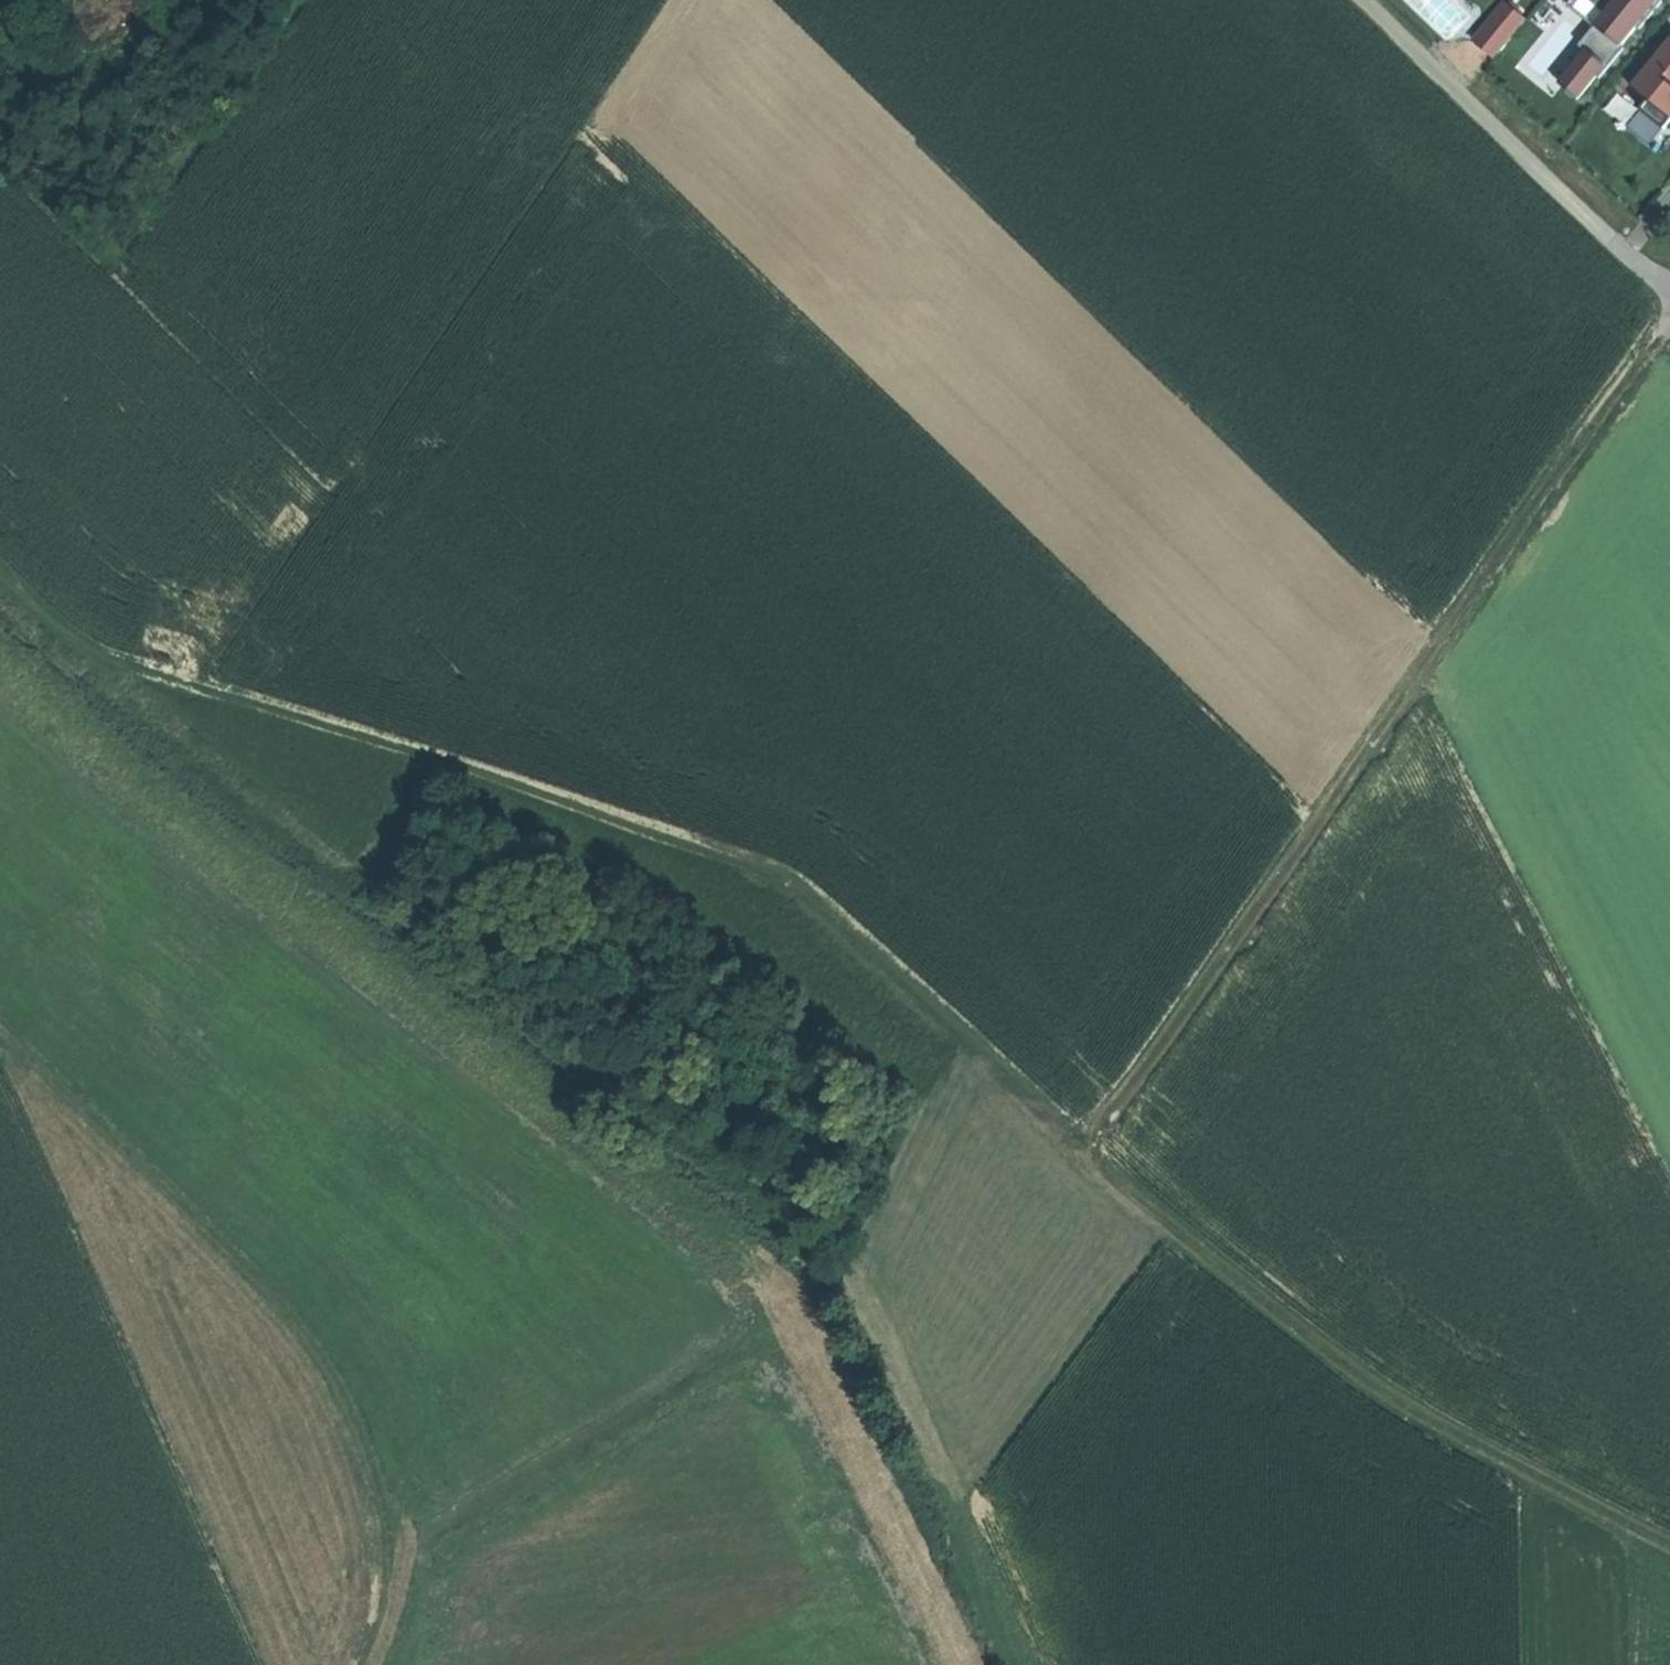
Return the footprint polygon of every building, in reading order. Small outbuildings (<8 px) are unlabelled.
[(1658,0),(1625,0),(1584,48),(1592,55),(1564,87),(1575,97),(1658,0)] [(1620,0),(1566,0),(1564,3),(1597,29),(1620,0)] [(1475,41),(1496,58),(1527,19),(1505,2),(1475,41)] [(1666,34),(1626,83),(1645,98),(1638,107),(1662,126),(1669,115),(1669,37),(1666,34)]
